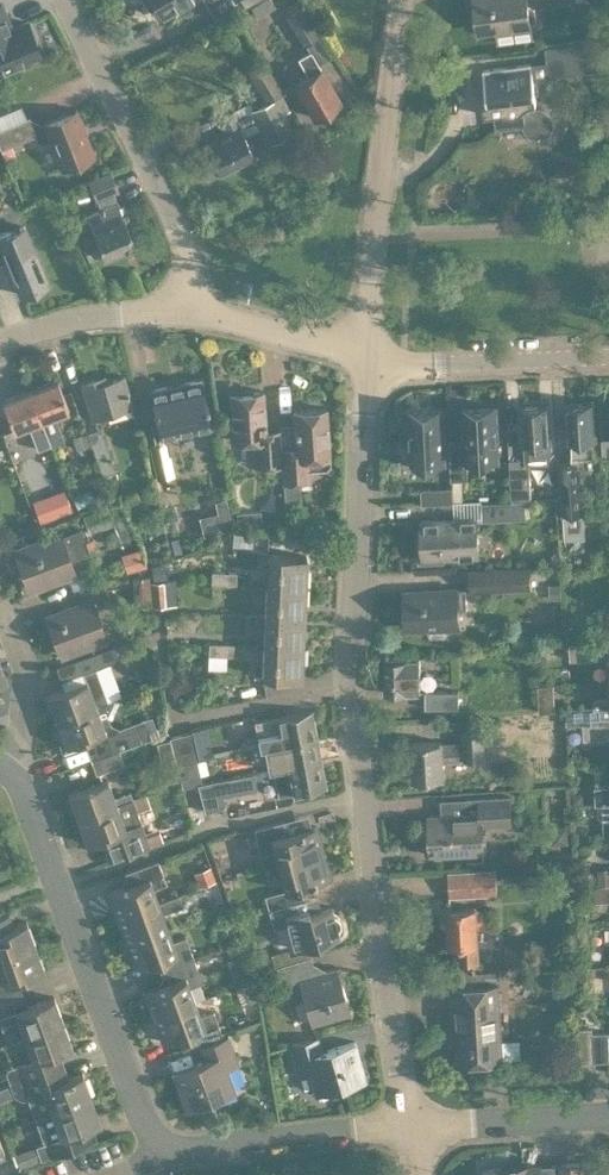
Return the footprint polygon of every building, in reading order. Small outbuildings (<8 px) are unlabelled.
[(161,13),(183,0),(153,0),(161,13)] [(301,42),(317,32),(298,0),(292,0),(285,4),(287,8),(283,11),(301,42)] [(495,25),(497,40),(529,35),(527,20),(534,15),(533,4),(525,0),(473,0),(474,9),(470,12),(471,21),(476,23),(477,28),(495,25)] [(0,5),(0,66),(38,51),(24,19),(8,25),(0,5)] [(596,36),(569,40),(573,69),(599,66),(596,36)] [(293,82),(312,114),(339,99),(308,47),(296,54),(307,73),(293,82)] [(263,58),(246,67),(255,82),(251,84),(258,95),(261,93),(265,100),(250,107),(258,123),(259,123),(260,124),(266,138),(289,127),(280,109),(287,106),(280,90),(281,90),(263,58)] [(548,129),(549,127),(550,124),(550,122),(551,119),(550,118),(550,115),(549,114),(548,112),(547,110),(545,108),(542,106),(541,106),(539,105),(536,105),(533,105),(530,105),(530,100),(533,100),(533,93),(537,92),(537,90),(537,87),(536,85),(536,82),(535,80),(534,78),(531,78),(529,61),(482,67),(486,98),(482,99),(484,111),(492,110),(494,126),(521,123),(521,125),(522,127),(524,129),(525,130),(526,131),(528,133),(530,134),(533,135),(535,135),(537,135),(539,134),(540,134),(543,133),(545,132),(547,130),(548,129)] [(210,155),(199,160),(205,173),(216,168),(217,169),(252,152),(242,132),(260,124),(259,123),(258,123),(250,107),(247,100),(231,107),(216,114),(224,131),(203,141),(210,155)] [(59,165),(92,152),(74,107),(42,120),(27,114),(27,113),(0,124),(0,150),(2,156),(14,151),(9,141),(44,126),(59,165)] [(79,238),(87,257),(101,251),(102,254),(133,242),(115,199),(111,189),(116,187),(109,168),(86,177),(94,197),(95,196),(99,206),(84,212),(93,233),(79,238)] [(19,291),(45,280),(22,223),(0,231),(0,246),(19,291)] [(79,379),(90,415),(131,403),(121,373),(97,380),(96,374),(79,379)] [(40,415),(49,441),(58,438),(54,426),(58,425),(53,410),(66,405),(55,376),(28,387),(40,415)] [(153,442),(149,443),(156,475),(173,471),(168,451),(164,432),(208,422),(198,376),(175,381),(171,382),(149,387),(157,422),(149,424),(153,442)] [(32,432),(33,432),(37,445),(49,441),(40,415),(28,387),(2,397),(11,426),(28,420),(32,432)] [(260,388),(227,390),(230,438),(252,436),(253,463),(279,461),(279,445),(279,443),(278,428),(263,429),(260,388)] [(571,456),(557,457),(561,510),(582,509),(577,452),(591,451),(590,437),(595,437),(592,399),(565,401),(567,439),(571,438),(572,452),(571,452),(571,456)] [(526,441),(527,456),(546,454),(545,440),(549,440),(547,402),(519,404),(521,442),(526,441)] [(448,435),(450,475),(466,475),(465,458),(497,456),(495,403),(463,404),(464,434),(448,435)] [(293,442),(279,443),(279,445),(279,461),(280,479),(281,479),(296,477),(307,477),(306,465),(325,464),(328,461),(327,452),(324,405),(291,407),(292,420),(293,442)] [(411,460),(443,459),(440,405),(408,407),(411,460)] [(85,429),(100,470),(114,465),(99,424),(85,429)] [(89,441),(84,428),(70,433),(75,447),(89,441)] [(508,456),(510,496),(529,495),(527,456),(508,456)] [(421,486),(422,500),(452,498),(451,484),(421,486)] [(62,486),(30,498),(38,519),(70,507),(62,486)] [(224,495),(213,498),(215,509),(219,527),(231,525),(230,523),(224,495)] [(116,528),(128,523),(117,497),(105,502),(116,528)] [(524,498),(480,500),(481,517),(525,515),(524,498)] [(82,511),(89,530),(112,520),(105,502),(82,511)] [(258,508),(233,509),(235,525),(259,523),(258,508)] [(420,518),(422,554),(477,551),(475,515),(420,518)] [(301,517),(287,516),(286,531),(300,532),(301,517)] [(80,524),(58,531),(15,547),(29,586),(72,570),(67,557),(89,549),(80,524)] [(251,530),(231,528),(230,541),(250,543),(251,530)] [(176,535),(167,538),(169,545),(178,543),(176,535)] [(130,567),(144,563),(138,545),(125,549),(130,567)] [(266,551),(265,582),(303,584),(304,553),(266,551)] [(151,577),(165,575),(163,561),(149,563),(151,577)] [(528,565),(469,568),(470,587),(529,583),(528,565)] [(234,580),(235,568),(210,567),(210,579),(234,580)] [(151,578),(153,603),(176,601),(174,576),(151,578)] [(560,580),(548,581),(548,596),(561,595),(560,580)] [(301,614),(303,584),(265,582),(263,612),(301,614)] [(130,585),(131,604),(150,602),(148,583),(130,585)] [(465,585),(403,589),(405,625),(458,622),(457,606),(466,605),(465,585)] [(103,636),(89,597),(46,612),(60,651),(103,636)] [(300,644),(301,614),(263,612),(262,642),(300,644)] [(156,643),(155,625),(138,632),(140,638),(152,643),(156,643)] [(608,628),(595,628),(596,639),(608,638),(608,628)] [(46,692),(55,716),(94,702),(106,698),(101,685),(94,665),(115,657),(129,652),(124,638),(76,656),(55,663),(60,677),(81,669),(84,678),(46,692)] [(232,640),(207,639),(206,651),(231,652),(232,640)] [(597,655),(597,639),(568,640),(569,657),(597,655)] [(299,675),(300,644),(262,642),(261,673),(299,675)] [(405,656),(383,657),(383,690),(418,689),(418,657),(405,657),(405,656)] [(608,678),(608,693),(590,694),(591,704),(571,705),(572,721),(582,721),(608,719),(606,719),(605,714),(608,714),(608,678)] [(553,681),(536,682),(538,709),(554,708),(553,681)] [(457,688),(424,689),(424,705),(457,705),(457,688)] [(59,727),(55,728),(62,747),(83,739),(81,735),(83,734),(88,732),(95,755),(102,752),(111,749),(118,747),(139,739),(148,736),(143,721),(133,725),(131,719),(117,724),(108,721),(105,712),(113,696),(112,695),(106,698),(94,702),(55,716),(59,727)] [(310,708),(276,715),(252,719),(257,744),(314,734),(310,708)] [(608,735),(608,719),(582,721),(582,736),(608,735)] [(195,757),(199,755),(192,727),(168,733),(176,762),(195,757)] [(483,756),(481,727),(462,729),(464,757),(483,756)] [(272,767),(319,758),(314,734),(257,744),(257,745),(263,744),(267,767),(272,766),(272,767)] [(440,741),(439,738),(410,740),(412,777),(442,775),(441,758),(459,757),(458,740),(440,741)] [(111,749),(102,752),(95,755),(90,757),(94,770),(123,760),(118,747),(111,749)] [(181,784),(196,780),(200,780),(198,771),(208,768),(204,754),(199,755),(195,757),(176,762),(181,784)] [(324,784),(321,767),(319,758),(272,767),(273,770),(272,770),(276,793),(324,784)] [(228,773),(232,790),(256,786),(253,769),(228,773)] [(67,790),(76,815),(115,801),(106,776),(67,790)] [(217,776),(200,780),(196,780),(203,808),(224,803),(217,776)] [(608,801),(608,781),(607,784),(585,785),(586,802),(600,801),(608,801)] [(580,799),(580,789),(569,790),(570,800),(580,799)] [(481,822),(508,820),(509,820),(508,794),(463,797),(464,811),(428,813),(428,831),(424,832),(425,851),(429,851),(482,848),(481,822)] [(131,795),(115,801),(76,815),(85,840),(98,835),(106,857),(114,854),(148,842),(131,795)] [(600,801),(601,817),(608,817),(608,801),(600,801)] [(273,847),(277,861),(322,849),(315,823),(285,831),(281,818),(252,826),(259,851),(273,847)] [(550,841),(567,840),(566,823),(550,824),(550,841)] [(329,874),(322,849),(277,861),(283,886),(263,892),(267,909),(294,901),(293,898),(302,896),(299,883),(329,874)] [(156,899),(151,885),(164,880),(155,857),(122,869),(127,882),(106,890),(115,915),(156,899)] [(192,868),(197,883),(214,877),(208,862),(192,868)] [(447,869),(448,893),(495,890),(494,866),(447,869)] [(169,895),(156,899),(115,915),(124,939),(166,924),(160,910),(173,905),(169,895)] [(338,924),(339,923),(339,921),(339,920),(339,918),(338,916),(337,913),(336,912),(333,911),(332,910),(330,903),(297,912),(294,901),(267,909),(272,925),(286,922),(292,946),(338,933),(336,926),(338,924)] [(474,907),(474,904),(445,906),(447,942),(457,942),(458,958),(477,957),(475,924),(493,923),(492,906),(474,907)] [(33,942),(24,917),(12,922),(7,909),(0,911),(0,954),(33,942)] [(171,938),(166,924),(124,939),(125,944),(121,945),(126,960),(131,959),(133,964),(154,956),(159,968),(192,956),(184,933),(171,938)] [(223,945),(230,954),(240,947),(239,944),(237,939),(235,940),(223,945)] [(33,942),(0,954),(0,972),(2,976),(0,977),(0,997),(11,993),(6,979),(42,966),(33,942)] [(275,963),(290,958),(286,946),(271,951),(275,963)] [(288,979),(296,976),(309,1021),(348,1010),(335,964),(318,969),(311,965),(308,953),(290,958),(275,963),(277,972),(288,979)] [(163,981),(142,988),(151,1013),(193,998),(188,984),(200,979),(192,956),(159,968),(163,981)] [(497,982),(449,984),(451,1026),(456,1026),(458,1060),(501,1057),(501,1056),(519,1055),(518,1036),(500,1037),(497,982)] [(16,1034),(22,1032),(61,1018),(52,993),(15,1006),(11,993),(0,997),(0,1025),(5,1038),(16,1034)] [(198,1012),(193,998),(151,1013),(160,1038),(182,1031),(186,1043),(220,1031),(211,1008),(198,1012)] [(55,1047),(70,1042),(61,1018),(22,1032),(16,1034),(25,1059),(5,1066),(4,1070),(7,1080),(40,1068),(60,1061),(55,1047)] [(592,1058),(590,1030),(590,1025),(576,1025),(578,1059),(592,1058)] [(590,1030),(592,1058),(608,1058),(607,1029),(590,1030)] [(204,1057),(171,1069),(184,1105),(233,1087),(224,1064),(236,1060),(226,1034),(199,1043),(204,1057)] [(315,1034),(288,1042),(295,1069),(307,1066),(313,1089),(363,1075),(352,1038),(319,1048),(315,1034)] [(60,1061),(40,1068),(7,1080),(13,1095),(20,1099),(27,1096),(33,1115),(89,1094),(80,1070),(65,1075),(60,1061)] [(42,1139),(33,1142),(38,1156),(95,1136),(90,1122),(98,1119),(89,1094),(33,1115),(37,1124),(42,1139)] [(581,1160),(559,1161),(559,1174),(582,1174),(581,1160)] [(596,1163),(596,1174),(608,1174),(608,1162),(596,1163)] [(486,1166),(486,1169),(481,1170),(481,1174),(553,1174),(552,1163),(537,1163),(486,1166)]
